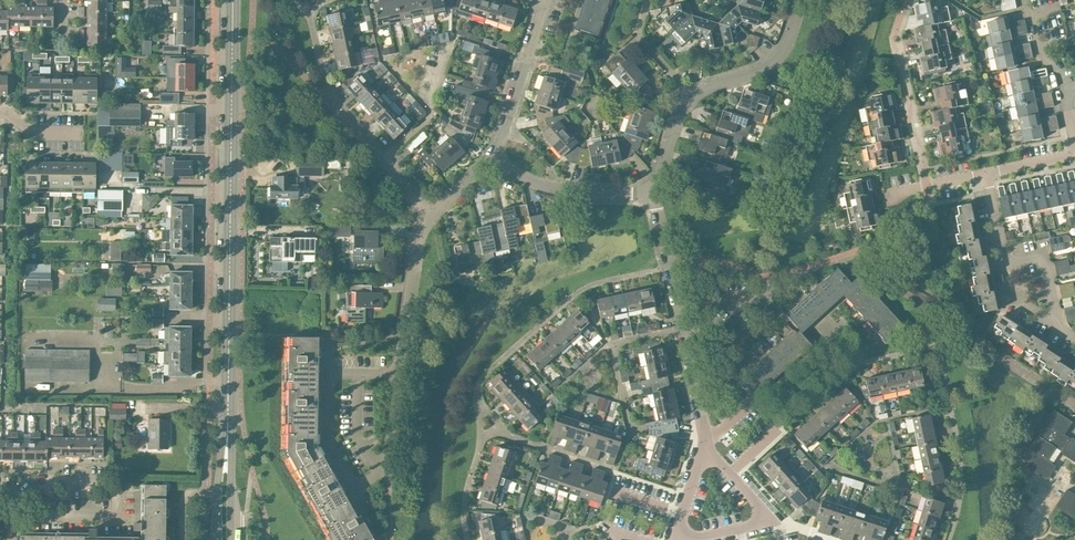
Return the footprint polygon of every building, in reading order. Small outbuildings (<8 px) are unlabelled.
[(19,0),(14,0),(14,7),(7,7),(7,11),(8,27),(18,27),(19,0)] [(30,8),(24,8),(24,0),(19,0),(18,27),(30,27),(30,8)] [(41,0),(36,0),(36,8),(30,8),(30,27),(41,27),(41,0)] [(41,27),(53,27),(53,8),(46,8),(46,0),(41,0),(41,27)] [(389,24),(384,0),(377,0),(378,5),(373,6),(378,30),(380,29),(380,26),(389,24)] [(390,0),(384,0),(389,24),(398,22),(399,25),(401,25),(396,1),(391,2),(390,0)] [(411,19),(407,0),(401,0),(396,1),(401,25),(403,25),(402,21),(411,19)] [(411,19),(420,17),(421,21),(423,20),(419,0),(407,0),(411,19)] [(434,14),(430,0),(419,0),(423,20),(425,20),(424,16),(434,14)] [(434,14),(443,12),(444,16),(446,15),(444,8),(452,8),(452,12),(452,0),(430,0),(434,14)] [(452,12),(457,12),(457,14),(470,18),(472,15),(476,0),(452,0),(452,12)] [(490,1),(486,0),(476,0),(472,15),(485,19),(490,1)] [(597,36),(609,0),(587,0),(578,30),(597,36)] [(760,11),(764,0),(736,0),(737,4),(760,11)] [(951,21),(948,6),(942,8),(940,1),(938,1),(938,0),(929,0),(926,1),(927,3),(915,6),(918,21),(923,20),(924,27),(925,27),(941,24),(951,22),(951,21)] [(107,12),(107,1),(88,1),(88,7),(79,7),(79,12),(107,12)] [(498,23),(504,6),(490,1),(485,19),(498,23)] [(1001,4),(1003,11),(1017,8),(1015,1),(1001,4)] [(674,32),(692,15),(689,2),(666,7),(668,17),(664,21),(674,32)] [(756,26),(760,11),(737,4),(737,5),(727,14),(742,30),(748,24),(756,26)] [(504,6),(498,23),(512,27),(517,10),(504,6)] [(177,13),(177,20),(194,21),(194,15),(192,13),(192,8),(169,7),(169,13),(177,13)] [(660,9),(649,11),(654,17),(660,12),(660,9)] [(107,24),(107,12),(79,12),(79,17),(88,17),(87,23),(107,24)] [(330,30),(347,26),(344,12),(326,16),(330,30)] [(736,36),(742,30),(727,14),(718,23),(723,47),(737,43),(736,36)] [(690,37),(698,40),(704,19),(692,15),(674,32),(667,39),(674,46),(680,46),(684,42),(684,43),(690,37)] [(1024,20),(1009,23),(1007,18),(987,22),(990,35),(1026,27),(1024,20)] [(723,47),(718,23),(717,23),(704,19),(698,40),(706,42),(708,50),(723,47)] [(194,28),(194,21),(177,20),(177,28),(174,28),(174,34),(192,34),(192,29),(194,28)] [(107,35),(107,24),(87,23),(87,30),(79,30),(78,35),(107,35)] [(942,30),(941,24),(925,27),(924,27),(913,29),(916,44),(921,43),(923,50),(949,44),(946,29),(942,30)] [(332,43),(350,39),(347,26),(330,30),(332,43)] [(1011,37),(1027,34),(1026,27),(990,35),(992,46),(1012,42),(1011,37)] [(478,41),(479,37),(466,32),(464,37),(478,41)] [(192,39),(192,34),(174,34),(174,39),(177,39),(176,46),(162,46),(162,54),(181,54),(181,47),(192,48),(192,46),(193,45),(193,40),(192,39)] [(748,36),(757,46),(759,37),(750,34),(748,36)] [(106,47),(107,35),(78,35),(78,40),(87,40),(87,46),(106,47)] [(757,46),(748,36),(745,38),(748,48),(757,46)] [(335,57),(353,53),(350,39),(332,43),(335,57)] [(1029,43),(1013,47),(1012,42),(992,46),(995,58),(1031,50),(1029,43)] [(949,44),(923,50),(924,57),(919,58),(922,73),(934,71),(935,73),(946,71),(945,68),(948,68),(946,61),(953,59),(949,44)] [(476,69),(496,76),(500,62),(495,61),(497,54),(474,46),(472,54),(481,56),(476,69)] [(692,60),(696,48),(693,47),(686,54),(692,60)] [(696,48),(692,60),(692,61),(701,58),(699,49),(696,48)] [(1016,60),(1032,57),(1031,50),(995,58),(996,63),(997,70),(1017,66),(1017,63),(1016,60)] [(353,53),(335,57),(338,71),(356,67),(353,53)] [(621,84),(636,70),(627,60),(624,63),(616,54),(604,65),(611,73),(621,84)] [(185,59),(167,59),(166,78),(167,78),(176,78),(193,78),(193,65),(185,65),(185,59)] [(384,73),(387,70),(381,63),(378,67),(384,73)] [(543,76),(539,90),(560,97),(562,98),(568,79),(580,83),(584,73),(563,66),(561,70),(552,67),(548,78),(543,76)] [(377,67),(374,71),(379,76),(383,73),(377,67)] [(1046,69),(1030,72),(1029,67),(1005,73),(1007,85),(1048,76),(1046,69)] [(491,89),(496,76),(476,69),(472,83),(463,79),(462,85),(456,83),(455,85),(484,94),(486,87),(491,89)] [(636,99),(650,96),(649,90),(643,84),(646,81),(636,70),(621,84),(631,95),(632,94),(635,97),(636,99)] [(39,101),(39,74),(27,74),(27,101),(39,101)] [(50,79),(50,74),(39,74),(39,101),(50,102),(50,79)] [(73,80),(73,74),(62,74),(62,79),(61,102),(73,102),(73,80)] [(84,80),(84,102),(96,102),(96,74),(84,74),(84,80)] [(393,84),(397,80),(390,74),(387,77),(393,84)] [(356,99),(370,86),(360,75),(347,88),(356,99)] [(1048,76),(1007,85),(1012,84),(1014,95),(1034,91),(1033,86),(1049,83),(1048,76)] [(176,78),(167,78),(167,91),(176,91),(193,91),(193,78),(176,78)] [(61,102),(62,79),(50,79),(50,102),(61,102)] [(84,102),(84,80),(73,80),(73,102),(84,102)] [(969,105),(969,104),(966,90),(959,91),(958,84),(956,84),(955,81),(944,84),(944,87),(933,89),(936,105),(941,104),(943,110),(943,111),(959,106),(959,107),(969,105)] [(402,94),(406,91),(406,90),(400,84),(396,87),(402,94)] [(482,100),(484,94),(455,85),(453,92),(468,96),(463,109),(483,115),(487,102),(482,100)] [(366,109),(379,96),(370,86),(356,99),(366,109)] [(555,110),(560,97),(539,90),(535,104),(539,105),(537,113),(538,119),(552,117),(551,114),(553,110),(555,110)] [(1051,92),(1035,96),(1034,91),(1014,95),(1017,107),(1053,99),(1051,92)] [(760,123),(761,123),(766,106),(770,107),(773,98),(751,92),(749,100),(741,97),(735,114),(752,120),(760,123)] [(178,103),(178,93),(159,93),(159,103),(178,103)] [(411,104),(415,101),(409,94),(405,97),(411,104)] [(868,123),(894,118),(893,111),(898,110),(895,95),(883,97),(882,94),(871,96),(872,100),(870,100),(871,107),(864,108),(868,123)] [(375,119),(388,107),(379,96),(366,109),(375,119)] [(629,119),(649,126),(653,113),(649,111),(651,104),(650,96),(636,99),(636,103),(635,107),(633,106),(629,119)] [(1038,110),(1054,106),(1053,99),(1017,107),(1019,119),(1039,114),(1038,110)] [(98,126),(126,126),(140,126),(140,104),(98,104),(98,126)] [(421,115),(425,111),(419,105),(415,108),(421,115)] [(960,114),(959,107),(959,106),(943,111),(943,110),(931,113),(934,128),(939,127),(940,133),(967,127),(964,113),(960,114)] [(384,129),(398,117),(388,107),(375,119),(384,129)] [(478,129),(483,115),(463,109),(459,123),(451,120),(447,125),(460,134),(459,136),(465,144),(470,140),(474,128),(478,129)] [(165,126),(193,127),(194,114),(175,113),(175,120),(165,120),(165,126)] [(735,114),(731,113),(729,121),(720,118),(715,135),(714,135),(731,141),(740,144),(745,127),(749,129),(752,120),(735,114)] [(552,117),(538,119),(539,126),(545,133),(541,136),(551,146),(567,133),(562,128),(569,121),(563,114),(552,117)] [(1056,116),(1040,119),(1039,114),(1019,119),(1021,130),(1058,123),(1056,116)] [(398,117),(384,129),(393,140),(407,127),(398,117)] [(892,141),(904,139),(901,124),(896,125),(894,118),(868,123),(871,138),(875,137),(876,144),(892,141)] [(644,140),(649,126),(629,119),(624,133),(626,134),(625,137),(622,140),(632,151),(637,147),(640,139),(644,140)] [(1043,133),(1059,130),(1058,123),(1021,130),(1024,142),(1044,138),(1043,133)] [(460,149),(465,144),(459,136),(460,134),(447,125),(443,130),(450,138),(439,147),(453,162),(464,153),(460,149)] [(193,140),(193,127),(165,126),(165,146),(182,147),(182,140),(193,140)] [(967,127),(940,133),(942,141),(937,142),(940,157),(952,154),(953,157),(964,155),(964,152),(966,151),(964,144),(971,143),(967,127)] [(420,141),(426,135),(422,131),(416,137),(420,141)] [(577,162),(581,149),(577,147),(575,145),(576,143),(567,133),(551,146),(561,157),(565,154),(570,160),(577,162)] [(714,135),(715,135),(710,134),(708,142),(699,139),(693,157),(715,163),(719,165),(724,148),(728,150),(731,141),(714,135)] [(627,156),(632,151),(622,140),(620,142),(616,143),(616,141),(602,144),(606,165),(620,162),(619,157),(627,156)] [(894,148),(892,141),(876,144),(866,146),(869,161),(876,159),(877,167),(879,166),(879,169),(891,167),(890,164),(902,161),(899,147),(894,148)] [(592,167),(606,165),(602,144),(588,147),(588,149),(584,150),(581,149),(577,162),(582,164),(591,163),(592,167)] [(442,172),(453,162),(439,147),(429,156),(423,149),(417,154),(434,172),(439,168),(442,172)] [(174,158),(165,158),(165,177),(173,177),(192,177),(192,175),(193,175),(193,169),(192,169),(191,162),(174,162),(174,158)] [(340,169),(340,159),(296,159),(296,178),(271,178),(271,185),(270,185),(270,198),(297,198),(297,187),(303,187),(303,176),(323,176),(323,169),(340,169)] [(736,170),(719,165),(715,163),(712,171),(704,169),(698,187),(723,194),(729,177),(733,179),(736,170)] [(38,192),(38,164),(26,164),(26,192),(38,192)] [(49,192),(49,164),(38,164),(38,192),(49,192)] [(60,192),(61,165),(49,164),(49,192),(60,192)] [(72,192),(72,165),(61,165),(60,192),(72,192)] [(83,193),(83,165),(72,165),(72,192),(83,193)] [(83,165),(83,193),(95,193),(95,165),(83,165)] [(122,182),(138,182),(138,173),(122,173),(122,182)] [(1074,203),(1070,183),(1064,184),(1062,174),(1056,175),(1059,186),(1063,206),(1074,203)] [(1063,206),(1059,186),(1053,187),(1051,176),(1045,177),(1047,188),(1051,208),(1063,206)] [(851,185),(849,185),(850,192),(844,193),(847,208),(874,203),(872,196),(877,195),(874,180),(862,182),(862,179),(850,182),(851,185)] [(1051,208),(1047,188),(1041,189),(1039,179),(1033,180),(1035,190),(1040,211),(1051,208)] [(1040,211),(1035,190),(1029,192),(1027,181),(1021,182),(1024,193),(1028,213),(1040,211)] [(1028,213),(1024,193),(1017,194),(1015,184),(1010,185),(1012,195),(1016,216),(1028,213)] [(1016,216),(1012,195),(1006,197),(1004,186),(998,187),(1004,218),(1016,216)] [(97,198),(97,210),(122,211),(122,191),(97,190),(97,198)] [(874,203),(847,208),(853,236),(862,234),(861,232),(872,229),(872,226),(883,223),(880,208),(875,210),(874,203)] [(529,217),(526,204),(500,210),(502,223),(503,223),(506,236),(507,243),(509,249),(518,247),(515,235),(519,234),(517,227),(530,224),(529,217)] [(972,223),(975,222),(971,204),(953,208),(954,208),(958,207),(960,215),(956,216),(958,225),(953,226),(953,227),(958,226),(960,234),(956,234),(958,244),(962,243),(964,252),(968,251),(969,259),(965,260),(965,261),(974,259),(976,268),(971,268),(973,277),(968,279),(974,278),(975,286),(972,287),(974,296),(978,296),(980,305),(984,304),(985,312),(980,313),(998,310),(995,292),(991,292),(989,285),(1004,281),(1002,274),(988,278),(987,275),(991,274),(987,256),(983,257),(979,239),(975,240),(974,233),(988,229),(987,223),(972,226),(972,223)] [(166,218),(192,218),(192,214),(193,213),(193,208),(192,207),(192,205),(172,205),(171,213),(166,213),(166,218)] [(530,224),(534,244),(548,241),(546,234),(559,231),(555,212),(529,217),(530,224)] [(171,218),(171,230),(193,231),(193,223),(192,222),(192,218),(166,218),(171,218)] [(502,223),(477,228),(479,241),(480,241),(483,255),(484,261),(494,259),(493,252),(496,252),(509,249),(507,243),(506,236),(503,223),(502,223)] [(191,236),(193,235),(193,231),(171,230),(162,230),(162,242),(191,242),(191,236)] [(382,263),(382,248),(377,248),(377,231),(354,231),(353,263),(382,263)] [(1063,235),(1049,239),(1051,245),(1065,243),(1064,242),(1071,240),(1071,237),(1067,235),(1063,235)] [(314,253),(313,238),(270,238),(270,242),(269,249),(269,262),(287,262),(300,262),(300,253),(314,253)] [(484,261),(483,255),(480,241),(479,241),(453,247),(459,273),(472,270),(471,264),(484,261)] [(193,246),(191,245),(191,242),(162,242),(161,242),(161,250),(169,250),(169,247),(171,247),(171,254),(191,254),(191,253),(193,252),(193,246)] [(1051,245),(1052,252),(1066,249),(1065,243),(1051,245)] [(164,262),(164,254),(152,254),(153,262),(164,262)] [(1056,269),(1070,266),(1068,259),(1054,262),(1056,269)] [(50,280),(51,265),(25,264),(25,280),(39,280),(50,280)] [(1056,269),(1057,276),(1071,273),(1070,266),(1056,269)] [(864,283),(858,276),(851,283),(837,268),(786,315),(799,330),(840,292),(846,298),(886,343),(901,330),(902,329),(862,285),(864,283)] [(170,285),(191,285),(192,276),(190,276),(190,272),(170,272),(170,285)] [(25,280),(25,291),(38,291),(39,280),(25,280)] [(1061,292),(1074,289),(1073,282),(1059,285),(1061,292)] [(191,292),(191,285),(170,285),(170,297),(190,297),(190,293),(191,292)] [(382,308),(382,293),(371,292),(371,285),(346,285),(345,323),(365,323),(365,308),(382,308)] [(637,292),(641,309),(654,307),(651,289),(637,292)] [(1062,299),(1074,296),(1074,290),(1074,289),(1061,292),(1062,299)] [(627,312),(641,309),(637,292),(623,295),(627,312)] [(614,315),(627,312),(623,295),(610,298),(614,315)] [(190,300),(190,297),(170,297),(169,310),(190,310),(190,308),(191,307),(191,301),(190,300)] [(600,318),(614,315),(610,298),(596,301),(600,318)] [(115,311),(115,300),(97,299),(97,310),(115,311)] [(768,322),(776,315),(767,305),(759,312),(768,322)] [(1074,314),(1074,306),(1064,309),(1066,316),(1074,314)] [(567,319),(579,333),(590,323),(578,310),(567,319)] [(1067,322),(1074,321),(1074,314),(1066,316),(1067,322)] [(1018,326),(1002,316),(992,331),(993,332),(996,328),(1002,332),(1000,335),(1008,340),(1005,344),(1006,345),(1008,340),(1015,345),(1013,348),(1022,354),(1024,350),(1032,356),(1034,352),(1041,356),(1036,364),(1036,365),(1039,360),(1046,365),(1044,368),(1052,373),(1049,377),(1049,378),(1052,373),(1059,378),(1057,381),(1065,386),(1067,383),(1074,388),(1074,370),(1074,371),(1068,367),(1074,356),(1074,354),(1070,351),(1062,363),(1059,362),(1062,358),(1047,349),(1049,346),(1033,335),(1031,338),(1024,334),(1032,322),(1027,318),(1019,331),(1016,329),(1018,326)] [(569,342),(579,333),(567,319),(557,329),(569,342)] [(660,330),(660,329),(658,322),(644,325),(645,328),(636,330),(637,335),(660,330)] [(163,340),(190,340),(190,336),(191,335),(191,330),(190,329),(190,327),(164,327),(163,340)] [(559,351),(569,342),(557,329),(547,338),(559,351)] [(762,385),(806,345),(793,330),(749,370),(762,385)] [(347,342),(347,333),(336,333),(336,342),(347,342)] [(307,338),(285,338),(284,447),(287,447),(287,454),(290,460),(288,461),(328,534),(327,535),(329,539),(373,539),(367,529),(360,533),(356,527),(358,526),(355,520),(353,521),(350,516),(345,518),(330,492),(334,489),(328,478),(324,481),(309,454),(314,451),(312,448),(312,444),(306,444),(307,407),(312,407),(312,394),(307,394),(307,364),(313,363),(313,351),(307,351),(307,338)] [(549,361),(559,351),(547,338),(536,347),(549,361)] [(190,344),(190,340),(163,340),(163,344),(165,344),(165,352),(169,352),(191,352),(191,345),(190,344)] [(602,344),(599,341),(592,347),(595,351),(602,344)] [(646,366),(666,362),(664,348),(658,349),(656,342),(632,348),(634,355),(643,353),(646,366)] [(538,370),(549,361),(536,347),(526,357),(538,370)] [(89,382),(90,351),(25,350),(25,381),(89,382)] [(592,354),(589,350),(582,356),(585,360),(592,354)] [(164,352),(163,364),(169,364),(189,364),(189,358),(191,357),(191,352),(165,352),(164,352)] [(122,362),(137,363),(137,354),(123,354),(122,362)] [(582,363),(578,359),(571,365),(575,369),(582,363)] [(640,382),(629,384),(630,391),(641,389),(665,384),(664,377),(669,376),(666,362),(646,366),(649,380),(640,382)] [(189,367),(189,364),(169,364),(169,376),(189,376),(189,374),(190,373),(190,368),(189,367)] [(531,371),(525,364),(521,367),(528,374),(531,371)] [(906,371),(910,389),(923,386),(920,368),(906,371)] [(571,372),(568,369),(561,375),(565,378),(571,372)] [(896,392),(910,389),(906,371),(892,374),(896,392)] [(537,384),(541,381),(534,374),(531,378),(537,384)] [(883,394),(896,392),(892,374),(879,377),(883,394)] [(162,383),(162,379),(162,375),(151,375),(151,383),(162,383)] [(500,399),(514,386),(505,376),(491,388),(500,399)] [(865,398),(883,394),(879,377),(865,380),(865,381),(858,385),(865,398)] [(561,382),(557,378),(551,384),(554,388),(561,382)] [(655,407),(675,403),(672,389),(667,390),(665,384),(641,389),(643,396),(652,394),(655,407)] [(546,395),(550,391),(544,385),(540,388),(546,395)] [(510,409),(523,397),(514,386),(500,399),(510,409)] [(835,398),(847,411),(858,402),(856,400),(860,397),(856,389),(850,394),(845,388),(835,398)] [(550,398),(556,405),(560,402),(553,395),(550,398)] [(519,420),(533,407),(523,397),(510,409),(519,420)] [(837,420),(847,411),(835,398),(825,407),(837,420)] [(674,436),(675,431),(673,418),(678,417),(675,403),(655,407),(658,422),(649,423),(648,429),(663,430),(663,433),(674,436)] [(533,407),(519,420),(528,430),(539,421),(541,423),(544,420),(542,418),(542,417),(533,407)] [(826,430),(837,420),(825,407),(814,416),(826,430)] [(125,420),(125,410),(110,410),(110,420),(125,420)] [(1073,422),(1054,410),(1054,411),(1055,411),(1047,423),(1046,423),(1046,424),(1038,436),(1038,435),(1038,436),(1030,448),(1030,449),(1036,453),(1027,467),(1047,480),(1056,466),(1053,464),(1061,451),(1062,452),(1063,454),(1074,462),(1074,439),(1073,438),(1071,439),(1064,435),(1072,422),(1072,423),(1073,422)] [(915,432),(932,429),(929,414),(912,418),(915,432)] [(561,438),(568,415),(567,415),(566,418),(556,415),(547,444),(553,446),(556,437),(561,438)] [(569,451),(578,422),(569,419),(570,416),(568,415),(561,438),(566,440),(563,449),(569,451)] [(816,439),(826,430),(814,416),(804,425),(816,439)] [(870,423),(866,419),(859,425),(863,429),(870,423)] [(167,449),(167,432),(169,432),(169,420),(149,420),(148,448),(167,449)] [(583,445),(590,422),(589,422),(588,425),(578,422),(569,451),(575,453),(578,444),(583,445)] [(591,458),(600,429),(591,426),(592,423),(590,422),(583,445),(588,447),(585,456),(591,458)] [(58,429),(57,457),(68,457),(69,438),(62,438),(63,429),(63,424),(58,424),(58,429)] [(806,448),(816,439),(804,425),(793,435),(802,445),(806,448)] [(604,452),(612,429),(610,428),(609,432),(600,429),(591,458),(597,460),(600,451),(604,452)] [(859,432),(856,428),(849,435),(853,438),(859,432)] [(57,457),(58,429),(53,429),(53,438),(45,438),(45,442),(47,457),(57,457)] [(80,457),(80,429),(75,429),(75,438),(69,438),(68,457),(80,457)] [(91,457),(91,438),(85,438),(85,430),(80,429),(80,457),(91,457)] [(613,465),(622,436),(612,433),(613,429),(612,429),(604,452),(609,454),(606,463),(613,465)] [(675,431),(674,436),(663,433),(663,430),(648,429),(648,435),(657,438),(653,451),(672,458),(677,444),(672,442),(675,431)] [(917,446),(935,442),(932,429),(915,432),(917,446)] [(91,438),(91,457),(103,458),(103,430),(98,430),(98,438),(91,438)] [(12,460),(13,433),(7,433),(7,441),(1,441),(1,460),(12,460)] [(23,461),(24,442),(18,441),(18,433),(13,433),(12,460),(23,461)] [(35,461),(35,433),(30,433),(30,442),(24,442),(23,461),(35,461)] [(47,457),(45,442),(40,442),(40,433),(35,433),(35,461),(47,461),(47,457)] [(792,449),(795,445),(789,438),(786,442),(792,449)] [(849,441),(846,438),(839,444),(842,448),(849,441)] [(122,449),(122,439),(113,439),(113,449),(122,449)] [(920,459),(938,456),(935,442),(917,446),(920,459)] [(492,460),(509,466),(514,452),(496,446),(492,460)] [(839,451),(835,447),(829,453),(832,457),(839,451)] [(801,459),(805,456),(799,449),(795,452),(801,459)] [(637,469),(651,473),(661,477),(663,470),(668,471),(672,458),(653,451),(650,460),(644,459),(641,458),(638,459),(635,461),(634,464),(633,468),(637,469)] [(546,486),(555,456),(549,454),(546,464),(541,462),(534,486),(536,486),(537,483),(546,486)] [(769,476),(782,464),(773,454),(759,466),(769,476)] [(558,468),(561,461),(561,458),(555,456),(546,486),(555,489),(554,492),(556,493),(563,469),(558,468)] [(923,473),(941,469),(938,456),(920,459),(923,473)] [(828,460),(825,457),(819,462),(822,466),(828,460)] [(804,463),(802,465),(808,472),(810,469),(814,466),(808,459),(804,463)] [(505,479),(509,466),(492,460),(488,473),(505,479)] [(567,493),(577,463),(571,461),(568,471),(563,469),(556,493),(557,493),(558,490),(567,493)] [(580,475),(582,468),(583,465),(577,463),(567,493),(577,496),(576,499),(577,500),(585,476),(580,475)] [(778,487),(792,474),(782,464),(769,476),(778,487)] [(589,500),(599,470),(593,468),(590,478),(585,476),(577,500),(579,500),(580,497),(589,500)] [(823,476),(821,473),(817,469),(814,473),(820,480),(823,476)] [(941,469),(923,473),(926,487),(944,483),(941,469)] [(602,482),(604,475),(605,472),(599,470),(589,500),(598,503),(597,506),(599,507),(607,483),(602,482)] [(506,493),(510,481),(505,479),(488,473),(483,486),(501,492),(506,493)] [(659,482),(661,477),(651,473),(649,479),(659,482)] [(787,497),(801,485),(792,474),(778,487),(787,497)] [(170,527),(165,527),(166,485),(145,485),(144,539),(174,539),(174,527),(170,527)] [(806,514),(814,501),(809,497),(810,495),(801,485),(787,497),(797,507),(799,506),(806,514)] [(495,509),(501,492),(483,486),(479,500),(481,500),(481,508),(495,509)] [(1067,490),(1067,489),(1056,507),(1070,516),(1071,517),(1071,516),(1074,519),(1074,495),(1067,490)] [(1027,504),(1031,498),(1025,494),(1021,500),(1027,504)] [(823,534),(833,504),(824,501),(825,498),(822,497),(820,504),(814,501),(806,514),(816,517),(815,521),(820,523),(817,531),(823,534)] [(922,511),(939,516),(943,504),(926,498),(922,511)] [(837,528),(845,504),(843,504),(842,507),(833,504),(823,534),(829,535),(832,526),(837,528)] [(855,511),(845,508),(846,505),(845,504),(837,528),(842,529),(839,538),(843,539),(845,539),(855,511)] [(866,511),(864,511),(863,514),(855,511),(845,539),(852,539),(854,533),(859,535),(866,511)] [(876,518),(867,515),(868,512),(866,511),(859,535),(864,536),(862,539),(869,539),(876,518)] [(935,530),(939,516),(922,511),(917,524),(935,530)] [(478,521),(481,535),(499,531),(496,517),(495,514),(480,512),(480,521),(478,521)] [(875,539),(876,539),(881,539),(888,518),(886,517),(885,521),(876,518),(869,539),(875,539)] [(935,530),(917,524),(913,537),(922,539),(931,539),(935,530)] [(499,531),(481,535),(482,539),(501,539),(499,531)]
